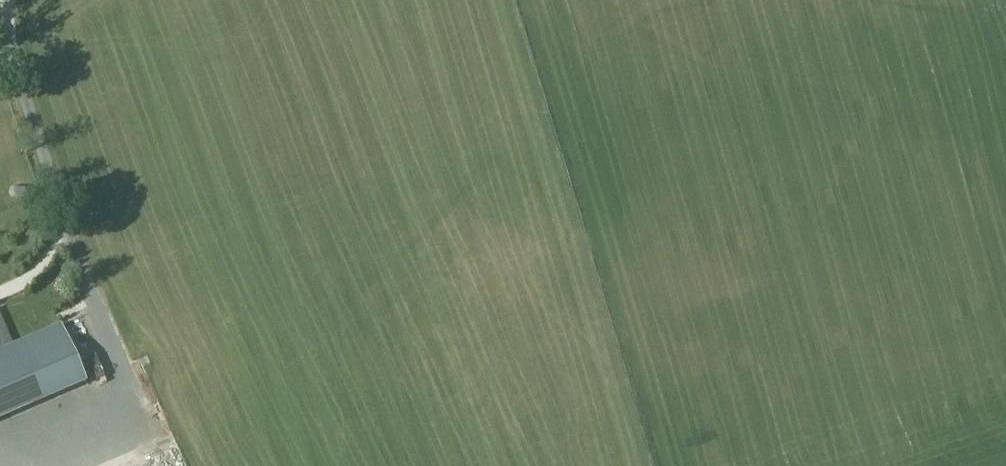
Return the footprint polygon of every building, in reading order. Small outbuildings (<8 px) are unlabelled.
[(40,335),(51,361),(71,352),(60,326),(40,335)] [(6,327),(0,329),(0,351),(8,347),(13,345),(6,327)] [(8,347),(0,351),(0,364),(13,359),(8,347)]
